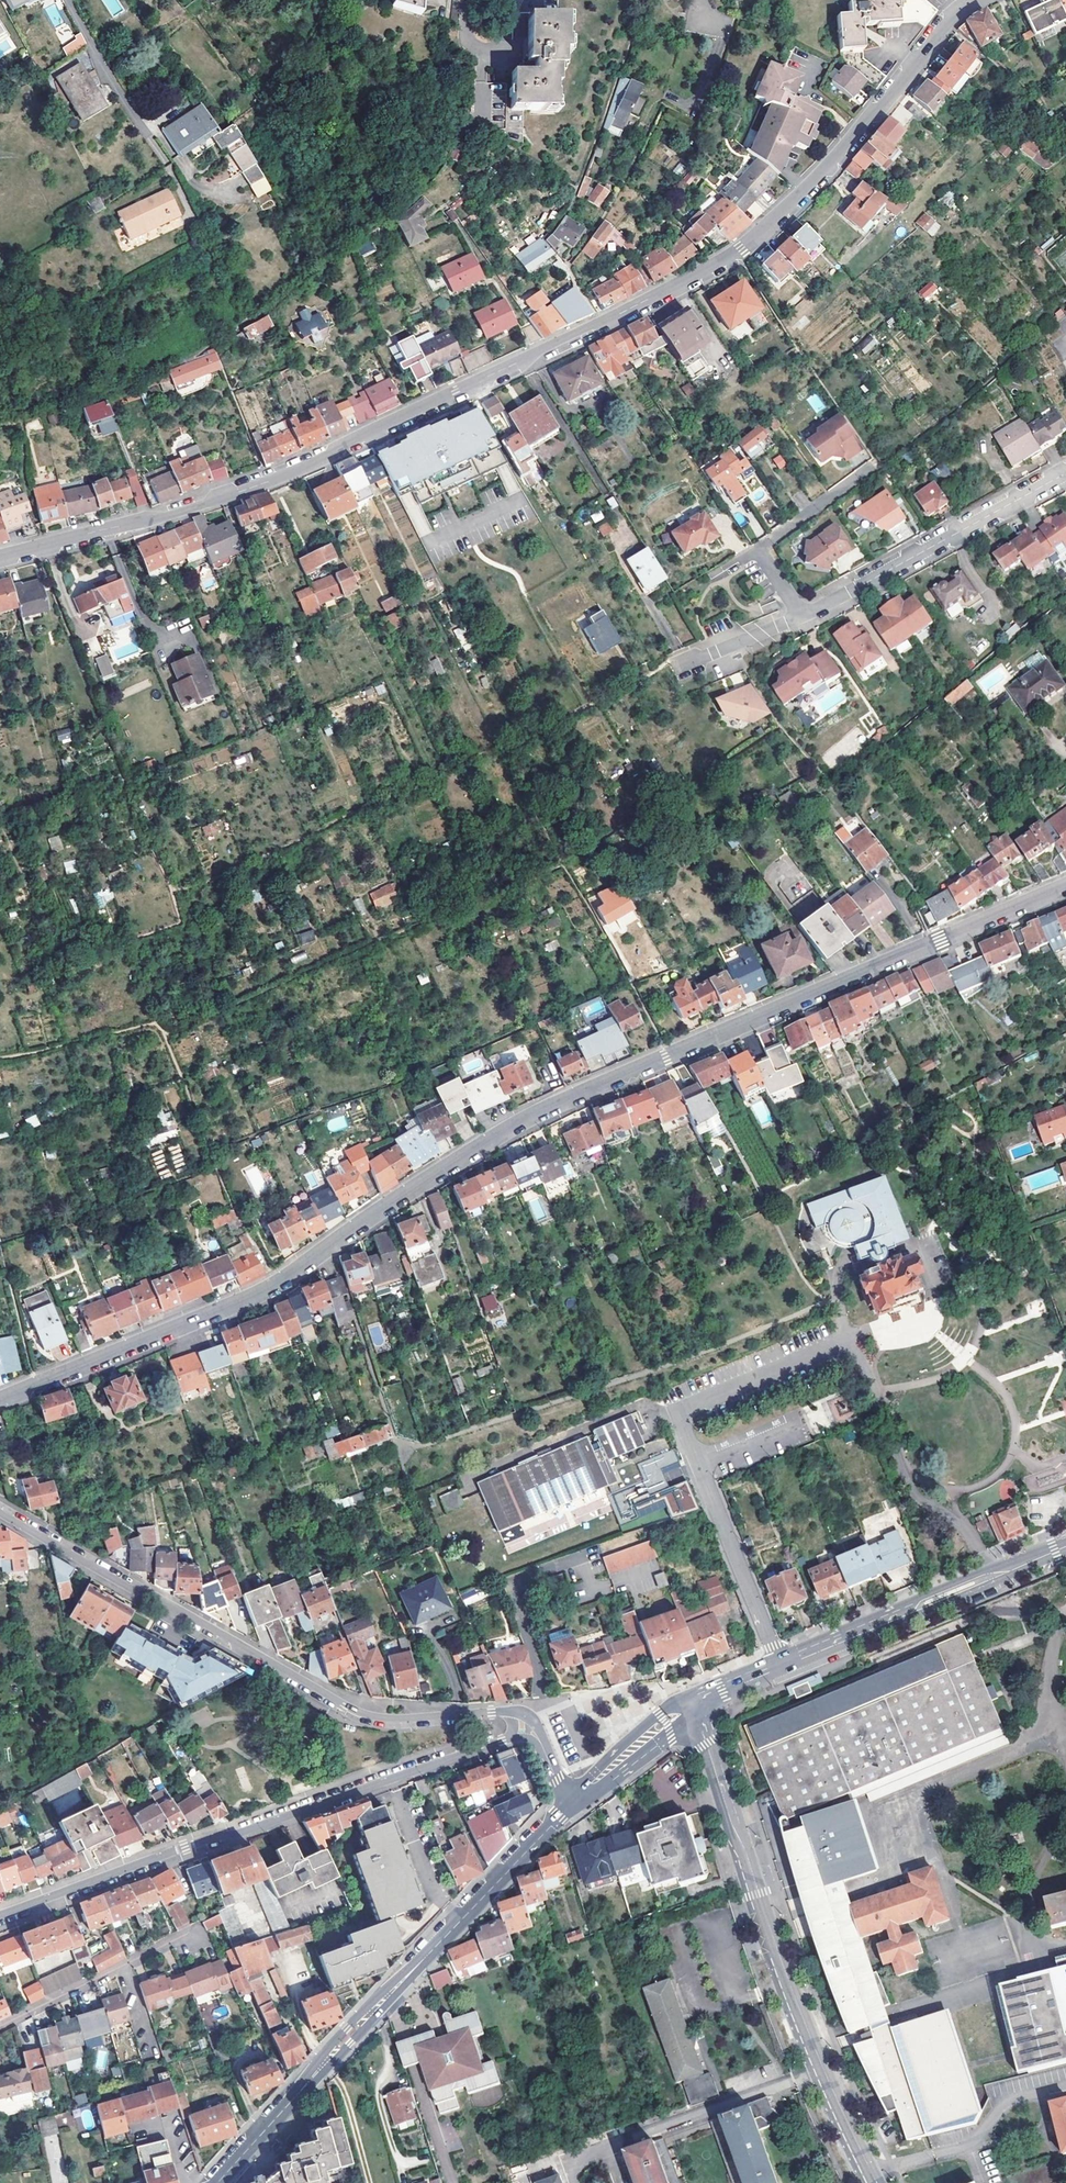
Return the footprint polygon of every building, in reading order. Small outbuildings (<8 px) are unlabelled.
[(12,10),(25,3),(26,5),(30,6),(35,4),(37,0),(8,0),(12,10)] [(422,0),(394,0),(393,6),(421,15),(422,0)] [(886,76),(865,57),(862,29),(864,26),(867,23),(918,21),(925,27),(937,12),(924,0),(864,0),(864,1),(848,2),(848,15),(838,15),(842,58),(863,78),(866,81),(876,90),(886,76)] [(1039,47),(1057,39),(1054,31),(1065,25),(1065,22),(1056,0),(1040,0),(1039,1),(1042,7),(1024,16),(1039,47)] [(1065,22),(1065,0),(1056,0),(1065,22)] [(458,9),(450,9),(448,25),(458,26),(458,9)] [(971,17),(956,30),(970,43),(974,41),(979,49),(999,38),(984,10),(974,15),(971,17)] [(532,11),(528,11),(527,68),(527,73),(511,73),(511,109),(555,109),(555,96),(552,96),(552,85),(557,85),(557,68),(562,67),(563,53),(566,53),(567,42),(563,42),(563,31),(565,31),(566,17),(532,17),(532,11)] [(8,37),(0,23),(0,42),(8,37)] [(868,48),(882,46),(881,27),(867,28),(868,48)] [(76,37),(77,40),(82,47),(87,44),(82,34),(76,37)] [(77,40),(64,47),(68,54),(82,47),(77,40)] [(960,46),(947,63),(962,75),(975,59),(960,46)] [(863,78),(842,58),(842,66),(845,66),(832,83),(851,99),(859,89),(856,86),(863,78)] [(929,85),(943,97),(948,91),(956,97),(969,81),(962,75),(947,63),(929,85)] [(76,114),(100,102),(83,66),(58,77),(76,114)] [(767,114),(749,153),(758,161),(776,176),(777,177),(792,144),(805,150),(815,128),(813,127),(820,112),(807,106),(801,103),(796,101),(795,102),(790,100),(792,96),(799,80),(783,73),(776,70),(768,66),(751,105),(766,112),(765,113),(767,114)] [(649,102),(639,97),(644,87),(622,77),(621,85),(608,118),(603,130),(607,131),(610,125),(622,131),(626,123),(631,114),(641,119),(649,102)] [(863,78),(856,86),(859,89),(866,81),(863,78)] [(929,85),(926,82),(912,100),(928,114),(943,97),(929,85)] [(714,104),(708,101),(703,111),(710,114),(714,104)] [(913,105),(907,111),(913,116),(918,120),(924,114),(913,105)] [(167,129),(183,157),(212,140),(222,135),(204,107),(167,129)] [(918,120),(913,116),(903,127),(910,132),(920,122),(918,120)] [(888,119),(875,135),(890,148),(903,133),(888,119)] [(217,149),(219,148),(224,145),(256,197),(268,190),(235,124),(222,135),(212,140),(217,149)] [(845,171),(855,181),(864,171),(862,169),(871,160),(884,171),(898,155),(890,148),(875,135),(852,160),(853,162),(849,166),(845,171)] [(1037,135),(1022,148),(1044,173),(1054,163),(1041,148),(1046,144),(1037,135)] [(458,142),(451,159),(460,162),(467,146),(458,142)] [(1003,144),(998,151),(1006,157),(1011,150),(1003,144)] [(593,159),(575,198),(582,201),(584,197),(588,199),(586,201),(597,208),(609,190),(597,183),(593,190),(589,188),(591,183),(592,184),(601,165),(593,159)] [(740,179),(758,197),(764,190),(776,176),(758,161),(740,179)] [(691,177),(677,193),(687,201),(701,186),(691,177)] [(754,201),(758,197),(740,179),(738,178),(734,182),(733,181),(719,196),(723,200),(741,216),(744,212),(754,201)] [(889,212),(879,203),(860,185),(849,197),(854,202),(840,217),(855,232),(869,217),(871,219),(879,212),(890,223),(896,218),(889,212)] [(171,189),(119,211),(121,216),(119,217),(121,220),(122,220),(129,237),(181,215),(171,189)] [(879,203),(889,212),(896,206),(901,201),(890,192),(879,203)] [(741,216),(723,200),(705,222),(725,239),(736,230),(746,221),(741,216)] [(755,218),(761,211),(753,204),(747,210),(755,218)] [(889,212),(896,218),(901,212),(896,206),(889,212)] [(397,221),(409,246),(423,240),(420,235),(423,233),(418,222),(431,216),(427,207),(397,221)] [(459,219),(452,223),(458,230),(464,226),(459,219)] [(583,232),(565,219),(552,235),(551,235),(546,241),(553,249),(562,239),(572,247),(583,232)] [(683,236),(693,246),(704,237),(718,249),(730,243),(725,239),(705,222),(703,220),(683,236)] [(725,239),(730,243),(751,225),(746,221),(736,230),(725,239)] [(592,240),(582,252),(598,264),(614,243),(620,248),(627,240),(603,222),(592,240)] [(801,229),(790,240),(806,257),(820,243),(804,227),(801,229)] [(370,237),(360,243),(361,245),(371,240),(370,237)] [(375,247),(371,240),(361,245),(364,252),(375,247)] [(664,254),(676,269),(681,265),(683,267),(685,265),(687,263),(689,265),(704,258),(698,252),(694,254),(681,240),(664,254)] [(776,254),(792,270),(796,275),(811,262),(806,257),(790,240),(783,246),(776,254)] [(527,270),(553,255),(541,241),(516,255),(527,270)] [(640,263),(653,283),(664,276),(676,269),(664,254),(661,251),(640,263)] [(472,254),(441,268),(452,292),(483,277),(472,254)] [(776,284),(792,270),(776,254),(773,256),(761,268),(776,284)] [(558,260),(553,255),(527,270),(531,276),(553,264),(558,260)] [(558,260),(553,264),(561,275),(567,272),(558,260)] [(639,261),(632,265),(645,288),(653,283),(640,263),(639,261)] [(612,277),(613,280),(625,300),(635,294),(645,288),(632,265),(612,277)] [(625,300),(613,280),(592,293),(602,311),(625,300)] [(745,316),(747,319),(755,331),(768,323),(742,282),(711,302),(730,330),(739,324),(737,321),(745,316)] [(918,291),(925,299),(935,292),(928,283),(918,291)] [(551,305),(566,327),(593,315),(575,289),(551,305)] [(549,302),(541,291),(524,302),(534,316),(529,321),(532,325),(542,339),(542,340),(550,334),(553,333),(566,327),(551,305),(545,309),(544,306),(549,302)] [(299,340),(292,324),(299,321),(296,313),(304,309),(307,317),(315,313),(323,329),(330,326),(323,310),(301,302),(292,306),(284,328),(291,343),(299,340)] [(505,302),(473,316),(484,340),(516,326),(505,302)] [(299,321),(292,324),(299,340),(323,329),(315,313),(307,317),(304,309),(296,313),(299,321)] [(270,312),(241,325),(245,333),(232,339),(235,346),(248,340),(259,336),(261,341),(268,337),(266,332),(277,327),(270,312)] [(658,330),(662,337),(667,346),(691,383),(707,373),(695,354),(708,345),(686,312),(682,314),(658,330)] [(667,346),(662,337),(658,339),(645,319),(634,325),(617,334),(631,356),(636,363),(637,365),(667,346)] [(542,339),(532,325),(521,329),(526,340),(529,345),(542,339)] [(326,337),(323,329),(299,340),(303,348),(310,344),(314,352),(322,348),(319,341),(326,337)] [(414,340),(418,347),(435,339),(432,332),(414,340)] [(427,368),(438,363),(459,353),(449,332),(444,335),(435,339),(418,347),(427,368)] [(617,334),(608,338),(622,362),(631,356),(617,334)] [(866,354),(878,342),(870,334),(858,346),(866,354)] [(418,347),(414,340),(413,337),(398,344),(402,352),(396,355),(403,370),(406,369),(409,368),(416,381),(430,375),(427,368),(418,347)] [(600,343),(588,349),(596,362),(604,373),(608,380),(636,363),(631,356),(622,362),(608,338),(607,339),(607,340),(605,341),(604,340),(600,343)] [(248,340),(235,346),(237,351),(250,345),(248,340)] [(527,346),(529,345),(526,340),(520,343),(522,348),(527,346)] [(172,381),(176,393),(195,386),(192,379),(221,368),(211,344),(207,348),(209,352),(168,372),(172,381)] [(707,373),(691,383),(693,386),(709,376),(710,376),(711,377),(712,378),(713,378),(715,377),(716,376),(716,375),(716,373),(716,372),(714,371),(713,370),(711,371),(710,371),(700,354),(710,348),(708,345),(695,354),(707,373)] [(468,374),(492,362),(485,346),(460,357),(468,374)] [(459,353),(438,363),(440,367),(443,365),(447,373),(452,371),(448,363),(460,357),(459,353)] [(553,376),(567,402),(600,385),(586,359),(553,376)] [(168,371),(145,378),(150,390),(172,381),(168,372),(168,371)] [(368,417),(385,408),(395,403),(392,397),(397,394),(390,380),(365,392),(367,396),(360,400),(368,417)] [(681,387),(687,396),(695,391),(689,382),(681,387)] [(108,406),(102,390),(79,398),(88,424),(100,420),(97,410),(106,407),(108,406)] [(385,408),(368,417),(360,400),(367,396),(365,392),(354,397),(356,401),(365,418),(367,421),(369,421),(398,407),(395,403),(385,408)] [(478,399),(481,405),(491,399),(499,413),(503,411),(492,393),(490,394),(478,399)] [(491,399),(481,405),(489,418),(499,413),(491,399)] [(349,404),(347,400),(333,407),(330,401),(314,407),(315,408),(328,439),(349,430),(343,418),(343,417),(353,412),(349,404)] [(353,412),(357,422),(365,418),(356,401),(349,404),(353,412)] [(507,419),(518,436),(527,452),(557,434),(537,401),(507,419)] [(100,420),(88,424),(92,436),(114,428),(106,407),(97,410),(100,420)] [(295,417),(287,420),(300,451),(307,448),(307,450),(314,447),(321,444),(320,443),(328,439),(315,408),(306,412),(309,417),(298,422),(295,417)] [(397,448),(377,457),(387,477),(399,500),(413,493),(419,506),(434,499),(431,491),(440,487),(441,489),(445,487),(447,493),(473,480),(470,473),(479,469),(482,476),(507,465),(474,408),(459,415),(461,420),(446,427),(444,422),(428,430),(429,433),(426,435),(422,436),(421,433),(405,441),(406,444),(397,448)] [(772,429),(779,423),(772,414),(765,419),(772,429)] [(845,459),(861,448),(837,414),(815,429),(817,432),(805,440),(820,462),(830,455),(840,457),(841,453),(845,459)] [(1027,429),(1040,450),(1040,451),(1052,445),(1051,444),(1065,435),(1065,430),(1058,416),(1040,426),(1038,422),(1027,429)] [(300,451),(287,420),(283,422),(287,432),(273,437),(282,458),(293,454),(293,455),(297,454),(296,453),(300,451)] [(767,433),(760,423),(753,428),(754,430),(736,443),(743,452),(767,433)] [(1014,472),(1033,462),(1029,456),(1040,450),(1027,429),(1026,427),(1009,437),(1007,433),(1004,435),(995,439),(1014,472)] [(258,430),(250,433),(265,468),(267,467),(275,464),(274,461),(282,458),(273,437),(263,441),(258,430)] [(518,436),(504,443),(529,486),(543,478),(527,452),(518,436)] [(179,460),(169,464),(171,470),(181,493),(184,491),(210,481),(204,465),(197,445),(176,453),(179,460)] [(1052,445),(1040,451),(1042,454),(1044,454),(1054,448),(1052,445)] [(353,457),(357,467),(377,457),(372,448),(370,450),(353,457)] [(722,460),(732,476),(740,471),(743,476),(752,470),(743,457),(738,461),(729,449),(719,456),(722,460)] [(1029,456),(1033,462),(1043,456),(1042,454),(1040,451),(1040,450),(1029,456)] [(780,454),(773,459),(780,469),(787,464),(780,454)] [(357,467),(367,487),(387,477),(377,457),(357,467)] [(204,465),(210,481),(211,483),(228,478),(220,458),(204,465)] [(732,500),(743,492),(732,476),(722,460),(706,471),(717,487),(721,484),(732,500)] [(142,472),(145,481),(171,470),(169,464),(168,461),(142,472)] [(939,467),(939,476),(949,476),(949,467),(939,467)] [(145,504),(134,468),(131,469),(134,479),(129,481),(138,506),(145,504)] [(134,479),(131,469),(126,471),(129,481),(134,479)] [(470,473),(473,480),(482,476),(479,469),(470,473)] [(142,482),(152,508),(168,501),(182,495),(181,493),(171,470),(145,481),(142,482)] [(949,503),(928,472),(921,477),(928,488),(917,496),(930,516),(949,503)] [(122,475),(107,480),(114,504),(123,501),(131,499),(122,475)] [(91,485),(97,508),(114,504),(107,480),(91,485)] [(312,495),(326,523),(355,508),(342,481),(312,495)] [(45,522),(67,517),(61,494),(58,483),(38,489),(40,497),(35,498),(42,523),(45,522)] [(85,512),(97,508),(91,485),(61,494),(67,517),(85,512)] [(431,491),(434,499),(447,493),(445,487),(441,489),(440,487),(431,491)] [(3,527),(21,521),(23,527),(25,526),(28,526),(31,534),(38,531),(24,493),(14,496),(12,488),(0,492),(0,517),(3,527)] [(483,504),(495,501),(491,489),(480,493),(483,504)] [(888,531),(905,520),(896,505),(894,506),(892,502),(893,501),(887,491),(861,508),(860,515),(863,521),(866,521),(875,528),(877,526),(888,531)] [(269,494),(242,502),(244,508),(236,511),(243,528),(278,514),(269,494)] [(612,496),(606,500),(612,508),(618,504),(612,496)] [(601,510),(591,515),(594,522),(604,518),(601,510)] [(689,520),(670,532),(682,552),(699,542),(704,539),(706,542),(716,536),(702,513),(696,516),(696,514),(688,518),(689,520)] [(229,522),(211,531),(207,532),(201,516),(192,519),(194,524),(207,556),(209,561),(240,547),(229,522)] [(1059,520),(1058,518),(1053,522),(1053,523),(1049,526),(1047,526),(1040,530),(1041,532),(1033,537),(1047,558),(1047,559),(1059,551),(1057,547),(1065,542),(1065,516),(1059,520)] [(6,533),(3,527),(0,517),(0,543),(4,542),(6,541),(8,540),(6,533)] [(178,524),(180,529),(184,528),(194,524),(192,519),(178,524)] [(3,527),(6,533),(23,527),(21,521),(3,527)] [(608,523),(598,529),(603,536),(612,531),(608,523)] [(826,569),(828,560),(830,558),(835,555),(836,557),(847,549),(842,542),(843,541),(832,523),(822,531),(823,533),(817,537),(816,535),(808,541),(805,541),(802,554),(805,554),(803,562),(815,564),(815,567),(826,569)] [(174,531),(174,532),(185,558),(187,564),(207,556),(194,524),(184,528),(180,529),(178,530),(177,529),(174,531)] [(25,526),(23,527),(25,536),(31,534),(28,526),(25,526)] [(157,538),(157,539),(165,536),(167,535),(164,528),(154,532),(157,538)] [(1042,561),(1047,558),(1033,537),(1030,531),(1021,537),(1022,539),(1020,541),(1011,547),(1021,561),(1027,571),(1032,568),(1033,569),(1042,564),(1042,561)] [(133,538),(136,547),(157,538),(154,532),(140,536),(133,538)] [(165,536),(157,539),(167,565),(168,566),(185,558),(174,532),(167,535),(165,536)] [(136,547),(147,573),(167,565),(157,539),(157,538),(136,547)] [(1004,574),(1021,561),(1011,547),(994,559),(1004,574)] [(328,549),(306,559),(316,579),(338,569),(328,549)] [(664,578),(646,549),(627,560),(645,590),(664,578)] [(150,580),(170,572),(168,566),(167,565),(147,573),(150,580)] [(945,611),(958,602),(963,599),(966,604),(979,595),(962,570),(952,576),(954,579),(948,583),(946,584),(945,584),(944,583),(942,584),(941,584),(940,583),(930,589),(945,611)] [(338,588),(315,599),(319,607),(358,590),(349,571),(334,578),(338,588)] [(134,611),(119,575),(100,583),(102,588),(82,596),(88,612),(105,605),(112,621),(134,611)] [(310,589),(315,599),(338,588),(334,578),(310,589)] [(0,582),(0,613),(19,608),(13,586),(11,579),(0,582)] [(23,584),(13,586),(19,608),(22,619),(32,616),(49,612),(41,581),(24,585),(23,584)] [(748,581),(743,584),(748,592),(753,589),(748,581)] [(306,612),(319,607),(315,599),(310,589),(298,594),(306,612)] [(381,603),(386,612),(401,603),(395,594),(381,603)] [(983,601),(979,595),(966,604),(963,599),(958,602),(962,608),(970,609),(983,601)] [(80,615),(88,612),(82,596),(74,600),(80,615)] [(875,626),(891,651),(933,623),(916,598),(906,605),(905,606),(900,598),(881,611),(886,618),(875,626)] [(396,614),(385,619),(390,631),(401,626),(396,614)] [(201,626),(210,624),(208,615),(199,618),(201,626)] [(22,619),(24,627),(34,624),(32,616),(22,619)] [(584,628),(597,651),(619,639),(606,616),(584,628)] [(853,623),(835,635),(851,660),(856,657),(865,670),(883,657),(868,635),(863,638),(858,631),(853,623)] [(59,633),(57,625),(50,627),(52,635),(59,633)] [(863,628),(858,631),(863,638),(868,635),(863,628)] [(171,682),(178,699),(209,687),(194,651),(170,661),(177,679),(171,682)] [(789,667),(788,668),(779,674),(786,686),(776,692),(784,706),(804,693),(805,692),(803,689),(812,683),(813,686),(824,679),(827,684),(841,675),(826,652),(811,661),(807,655),(797,662),(799,664),(790,669),(789,667)] [(107,653),(95,658),(103,679),(115,674),(107,653)] [(1033,676),(1010,691),(1027,715),(1039,707),(1064,689),(1040,655),(1026,666),(1033,676)] [(856,657),(851,660),(860,673),(865,670),(856,657)] [(883,657),(865,670),(869,676),(887,664),(883,657)] [(438,658),(431,660),(437,675),(444,672),(438,658)] [(944,702),(951,710),(975,691),(967,682),(944,702)] [(749,685),(733,694),(735,697),(731,699),(721,705),(730,720),(752,724),(767,714),(749,685)] [(211,692),(209,687),(178,699),(180,704),(211,692)] [(64,714),(61,705),(45,709),(48,718),(64,714)] [(1039,707),(1027,715),(1032,722),(1044,714),(1039,707)] [(803,708),(797,711),(805,727),(811,724),(803,708)] [(58,742),(71,741),(70,729),(57,730),(58,742)] [(251,753),(234,759),(236,765),(254,759),(251,753)] [(1050,779),(1057,788),(1065,780),(1065,766),(1050,779)] [(1065,855),(1065,816),(1048,829),(1059,845),(1065,855)] [(217,823),(202,826),(205,836),(219,832),(217,823)] [(1041,825),(1016,842),(1029,863),(1046,852),(1046,854),(1055,848),(1042,826),(1041,825)] [(832,835),(863,874),(886,857),(865,829),(849,841),(840,829),(832,835)] [(48,838),(52,852),(64,848),(59,834),(48,838)] [(1011,864),(1021,857),(1007,837),(987,851),(994,861),(1001,870),(1010,864),(1011,864)] [(1060,855),(1065,865),(1065,855),(1059,845),(1055,848),(1060,855)] [(1060,855),(1052,860),(1061,875),(1065,872),(1065,865),(1060,855)] [(75,859),(64,862),(66,874),(78,871),(75,859)] [(997,901),(1006,898),(997,886),(1008,879),(1001,870),(994,861),(976,873),(990,891),(997,901)] [(1033,868),(1042,883),(1051,879),(1041,863),(1033,868)] [(956,874),(962,882),(976,873),(970,864),(956,874)] [(976,873),(962,882),(976,901),(990,891),(976,873)] [(815,890),(806,876),(784,891),(793,905),(815,890)] [(962,882),(945,893),(959,912),(976,901),(962,882)] [(381,890),(371,894),(371,895),(377,907),(377,909),(395,901),(392,893),(393,892),(390,885),(381,889),(381,890)] [(871,885),(859,892),(860,895),(873,887),(871,885)] [(632,907),(621,887),(607,895),(613,905),(600,912),(606,922),(632,907)] [(847,900),(865,923),(875,917),(878,915),(880,918),(891,911),(873,887),(860,895),(859,892),(847,900)] [(828,901),(833,908),(847,899),(842,892),(828,901)] [(959,912),(945,893),(926,906),(929,910),(922,914),(930,930),(962,916),(959,912)] [(372,910),(377,907),(371,895),(366,897),(372,910)] [(830,910),(850,938),(860,931),(867,926),(865,923),(847,900),(847,899),(833,908),(830,910)] [(797,925),(800,929),(821,958),(835,948),(850,938),(830,910),(826,905),(797,925)] [(1064,933),(1065,933),(1065,911),(1056,915),(1064,933)] [(867,926),(880,918),(878,915),(875,917),(865,923),(867,926)] [(1053,916),(1040,922),(1048,940),(1064,933),(1056,915),(1053,916)] [(1044,952),(1053,949),(1048,940),(1040,922),(1030,926),(1032,929),(1024,932),(1023,929),(1016,932),(1022,945),(1027,943),(1031,951),(1042,946),(1044,952)] [(793,938),(800,933),(795,926),(788,930),(793,938)] [(297,935),(301,945),(316,939),(312,929),(297,935)] [(1013,933),(982,946),(986,956),(991,967),(1022,954),(1013,933)] [(787,945),(783,937),(761,946),(776,978),(809,964),(798,941),(787,945)] [(1027,943),(1022,945),(1025,953),(1031,951),(1027,943)] [(739,995),(766,983),(750,951),(749,948),(738,954),(742,962),(727,969),(728,972),(739,995)] [(951,956),(942,959),(958,986),(963,994),(997,979),(991,967),(986,956),(961,968),(959,969),(951,956)] [(935,962),(924,967),(937,989),(939,993),(958,986),(942,959),(935,962)] [(919,969),(915,971),(927,994),(937,989),(924,967),(919,969)] [(1036,970),(1033,971),(1041,990),(1044,988),(1036,970)] [(657,975),(661,982),(672,976),(669,971),(657,975)] [(707,982),(717,1002),(720,1010),(742,999),(739,995),(728,972),(707,982)] [(898,1002),(921,991),(911,973),(900,978),(900,977),(888,982),(898,1002)] [(707,982),(690,991),(699,1010),(717,1002),(707,982)] [(869,990),(869,991),(878,1010),(898,1002),(888,982),(869,990)] [(668,995),(681,1019),(699,1010),(690,991),(687,986),(668,995)] [(849,999),(860,1023),(880,1013),(878,1010),(869,991),(865,993),(849,999)] [(605,1002),(602,995),(593,999),(596,1006),(605,1002)] [(831,1007),(833,1010),(844,1037),(846,1040),(864,1032),(860,1023),(849,999),(831,1007)] [(616,1000),(606,1004),(613,1018),(620,1032),(628,1028),(629,1029),(640,1024),(630,1004),(620,1009),(616,1000)] [(820,1016),(832,1042),(844,1037),(833,1010),(820,1016)] [(808,1021),(816,1042),(819,1048),(823,1048),(830,1045),(832,1042),(820,1016),(808,1021)] [(537,1023),(539,1027),(552,1022),(550,1018),(537,1023)] [(579,1051),(588,1069),(590,1074),(606,1068),(601,1058),(627,1046),(620,1032),(613,1018),(588,1030),(591,1036),(575,1043),(579,1051)] [(796,1051),(816,1042),(808,1021),(787,1030),(796,1051)] [(934,1041),(940,1053),(946,1050),(939,1039),(934,1041)] [(775,1072),(790,1066),(781,1044),(765,1051),(769,1059),(775,1072)] [(588,1069),(579,1051),(556,1062),(564,1077),(578,1070),(579,1073),(588,1069)] [(738,1058),(740,1063),(743,1062),(750,1059),(747,1053),(738,1058)] [(702,1089),(731,1075),(725,1064),(721,1054),(689,1068),(702,1089)] [(738,1058),(725,1064),(731,1075),(745,1102),(766,1092),(754,1066),(750,1059),(743,1062),(740,1063),(738,1058)] [(919,1065),(924,1073),(936,1066),(931,1058),(919,1065)] [(775,1072),(769,1059),(754,1066),(766,1092),(769,1097),(803,1081),(796,1064),(790,1066),(775,1072)] [(427,1072),(429,1077),(452,1067),(450,1062),(427,1072)] [(505,1094),(505,1095),(530,1084),(521,1063),(496,1075),(505,1094)] [(685,1080),(692,1078),(684,1064),(677,1067),(685,1080)] [(1001,1079),(998,1072),(986,1079),(989,1086),(1001,1079)] [(471,1105),(474,1112),(497,1103),(495,1098),(505,1094),(496,1075),(486,1079),(484,1075),(472,1080),(473,1083),(462,1087),(471,1105)] [(978,1091),(989,1086),(986,1079),(976,1085),(978,1091)] [(436,1091),(443,1105),(448,1116),(461,1110),(471,1105),(462,1087),(459,1081),(436,1091)] [(661,1124),(687,1113),(678,1094),(672,1081),(647,1091),(659,1118),(661,1124)] [(687,1113),(698,1137),(709,1133),(708,1131),(719,1123),(714,1113),(696,1086),(678,1094),(687,1113)] [(620,1101),(631,1128),(659,1118),(647,1091),(620,1101)] [(495,1098),(497,1103),(507,1099),(505,1095),(505,1094),(495,1098)] [(620,1101),(594,1111),(605,1137),(631,1128),(620,1101)] [(443,1105),(416,1116),(416,1118),(422,1132),(429,1130),(434,1142),(455,1131),(448,1116),(443,1105)] [(1065,1135),(1065,1106),(1036,1116),(1047,1146),(1057,1143),(1055,1137),(1065,1134),(1065,1135)] [(170,1124),(167,1113),(162,1115),(160,1107),(152,1110),(157,1127),(170,1124)] [(31,1128),(41,1124),(36,1114),(27,1118),(31,1128)] [(411,1168),(438,1151),(434,1142),(429,1130),(422,1132),(416,1118),(406,1122),(408,1130),(392,1136),(394,1141),(397,1146),(411,1168)] [(572,1156),(603,1143),(594,1121),(563,1134),(572,1156)] [(605,1137),(608,1144),(634,1135),(631,1128),(605,1137)] [(1065,1134),(1055,1137),(1057,1143),(1058,1145),(1065,1143),(1065,1135),(1065,1134)] [(128,1138),(121,1140),(125,1151),(132,1149),(128,1138)] [(348,1150),(355,1167),(358,1175),(371,1169),(367,1160),(361,1144),(348,1150)] [(550,1144),(529,1154),(538,1174),(546,1191),(567,1182),(550,1144)] [(411,1168),(397,1146),(367,1160),(371,1169),(381,1194),(399,1183),(396,1178),(411,1168)] [(507,1164),(517,1184),(538,1174),(529,1154),(507,1164)] [(490,1172),(499,1192),(517,1184),(507,1164),(490,1172)] [(355,1167),(327,1180),(331,1188),(339,1205),(366,1192),(358,1175),(355,1167)] [(490,1172),(475,1179),(484,1200),(499,1192),(490,1172)] [(855,1246),(852,1246),(857,1258),(865,1255),(867,1259),(870,1261),(874,1262),(877,1262),(878,1267),(864,1272),(866,1278),(860,1280),(868,1303),(871,1302),(874,1311),(876,1310),(878,1314),(888,1310),(887,1306),(902,1300),(924,1292),(913,1259),(899,1264),(898,1260),(883,1265),(882,1261),(883,1259),(884,1256),(884,1252),(893,1249),(892,1245),(906,1240),(885,1177),(806,1204),(815,1228),(825,1225),(824,1222),(830,1220),(831,1223),(830,1225),(830,1227),(830,1228),(830,1231),(830,1234),(832,1236),(833,1238),(835,1240),(837,1242),(839,1243),(841,1244),(843,1244),(845,1244),(848,1243),(853,1241),(855,1246)] [(484,1200),(475,1179),(453,1190),(463,1214),(486,1204),(484,1200)] [(320,1183),(324,1191),(331,1188),(327,1180),(320,1183)] [(310,1199),(321,1223),(343,1212),(339,1205),(331,1188),(324,1191),(310,1199)] [(451,1229),(440,1196),(429,1201),(442,1233),(451,1229)] [(529,1201),(535,1219),(544,1216),(538,1198),(529,1201)] [(293,1207),(306,1236),(323,1227),(321,1223),(310,1199),(292,1207),(293,1207)] [(306,1236),(293,1207),(281,1213),(283,1218),(266,1226),(277,1251),(307,1237),(306,1236)] [(211,1219),(215,1228),(228,1222),(238,1218),(233,1209),(211,1219)] [(415,1221),(396,1228),(417,1283),(442,1274),(435,1254),(424,1258),(421,1252),(428,1249),(423,1234),(429,1232),(424,1216),(415,1219),(415,1221)] [(238,1218),(228,1222),(231,1229),(242,1224),(238,1218)] [(831,1223),(830,1220),(824,1222),(825,1225),(825,1229),(826,1234),(826,1235),(827,1238),(829,1240),(831,1243),(835,1246),(837,1247),(840,1248),(842,1248),(845,1248),(852,1246),(855,1246),(853,1241),(848,1243),(845,1244),(843,1244),(841,1244),(839,1243),(837,1242),(835,1240),(833,1238),(832,1236),(830,1234),(830,1231),(830,1228),(830,1227),(830,1225),(831,1223)] [(256,1246),(248,1234),(240,1238),(242,1242),(248,1251),(256,1246)] [(379,1257),(366,1262),(371,1279),(378,1300),(390,1296),(388,1289),(404,1284),(389,1235),(374,1240),(379,1257)] [(242,1242),(231,1246),(235,1256),(229,1258),(231,1263),(242,1258),(241,1257),(245,1255),(246,1256),(253,1253),(248,1251),(242,1242)] [(481,1245),(474,1247),(479,1259),(485,1256),(481,1245)] [(225,1249),(227,1253),(229,1258),(235,1256),(231,1246),(225,1249)] [(622,1248),(607,1255),(613,1265),(627,1259),(622,1248)] [(200,1265),(209,1287),(220,1282),(220,1283),(221,1283),(223,1282),(237,1276),(231,1263),(229,1258),(227,1253),(212,1260),(200,1265)] [(241,1286),(265,1274),(261,1266),(256,1257),(254,1257),(253,1253),(246,1256),(245,1255),(241,1257),(242,1258),(231,1263),(237,1276),(241,1286)] [(359,1283),(371,1279),(366,1262),(363,1254),(351,1257),(352,1261),(341,1264),(349,1286),(359,1283)] [(198,1260),(200,1265),(212,1260),(209,1255),(198,1260)] [(152,1283),(162,1310),(186,1300),(187,1300),(194,1297),(210,1290),(209,1287),(200,1265),(198,1260),(196,1256),(185,1260),(183,1256),(169,1261),(174,1274),(152,1283)] [(417,1283),(418,1287),(443,1278),(442,1274),(417,1283)] [(332,1279),(323,1283),(330,1304),(333,1313),(334,1315),(341,1312),(344,1319),(353,1315),(349,1301),(344,1303),(341,1294),(346,1292),(341,1275),(332,1279)] [(139,1284),(127,1288),(139,1319),(150,1315),(162,1310),(152,1283),(150,1278),(139,1283),(139,1284)] [(330,1304),(323,1283),(301,1291),(303,1296),(309,1312),(330,1304)] [(349,1286),(350,1291),(360,1288),(359,1283),(349,1286)] [(106,1297),(117,1328),(120,1327),(122,1326),(139,1319),(127,1288),(106,1297)] [(46,1291),(24,1300),(44,1350),(45,1350),(45,1349),(65,1341),(65,1342),(66,1341),(46,1291)] [(480,1298),(485,1312),(499,1307),(493,1293),(480,1298)] [(303,1296),(289,1302),(296,1321),(297,1324),(311,1318),(309,1312),(303,1296)] [(94,1338),(117,1328),(106,1297),(81,1307),(85,1317),(80,1319),(84,1330),(89,1328),(94,1338)] [(273,1308),(276,1316),(281,1327),(296,1321),(289,1302),(273,1308)] [(330,1304),(309,1312),(311,1318),(313,1321),(333,1313),(330,1304)] [(341,1312),(334,1315),(336,1322),(344,1319),(341,1312)] [(238,1332),(247,1360),(289,1347),(285,1337),(281,1327),(276,1316),(257,1322),(259,1326),(238,1332)] [(124,1331),(141,1324),(139,1319),(122,1326),(124,1331)] [(285,1337),(300,1331),(297,1324),(296,1321),(281,1327),(285,1337)] [(237,1329),(238,1332),(259,1326),(257,1322),(237,1329)] [(231,1365),(232,1367),(248,1361),(247,1360),(238,1332),(237,1329),(224,1333),(221,1335),(224,1345),(231,1365)] [(84,1332),(74,1336),(81,1353),(91,1349),(84,1332)] [(0,1344),(0,1373),(2,1373),(19,1369),(13,1341),(0,1344)] [(231,1365),(224,1345),(211,1349),(197,1353),(203,1374),(231,1365)] [(209,1390),(203,1374),(197,1353),(183,1357),(170,1362),(180,1393),(197,1387),(199,1393),(209,1390)] [(492,1365),(476,1369),(478,1376),(493,1372),(492,1365)] [(459,1377),(452,1380),(457,1393),(464,1391),(459,1377)] [(114,1412),(119,1410),(136,1403),(142,1401),(132,1378),(124,1381),(123,1378),(111,1383),(112,1386),(104,1390),(105,1391),(103,1392),(105,1398),(108,1397),(114,1412)] [(53,1395),(38,1400),(45,1422),(46,1421),(47,1424),(60,1421),(59,1417),(74,1412),(67,1391),(53,1395)] [(845,1396),(829,1404),(838,1423),(854,1415),(845,1396)] [(136,1403),(119,1410),(121,1415),(138,1408),(136,1403)] [(639,1437),(634,1424),(630,1415),(593,1430),(599,1442),(590,1446),(587,1437),(477,1483),(480,1491),(497,1533),(603,1488),(616,1483),(607,1461),(644,1446),(643,1445),(639,1437)] [(639,1422),(634,1424),(639,1437),(644,1435),(642,1428),(639,1422)] [(366,1447),(392,1437),(389,1425),(372,1432),(362,1435),(366,1447)] [(362,1435),(372,1432),(370,1426),(361,1430),(362,1435)] [(362,1435),(344,1442),(336,1445),(340,1457),(366,1447),(362,1435)] [(334,1439),(336,1445),(344,1442),(342,1437),(334,1439)] [(331,1461),(339,1457),(340,1457),(336,1445),(334,1439),(324,1443),(331,1461)] [(324,1450),(321,1443),(305,1448),(308,1456),(324,1450)] [(340,1457),(339,1457),(341,1462),(367,1452),(366,1447),(340,1457)] [(606,1495),(620,1528),(639,1520),(632,1501),(648,1495),(648,1497),(669,1488),(663,1472),(679,1465),(673,1450),(636,1465),(642,1481),(606,1495)] [(237,1469),(227,1471),(230,1478),(239,1476),(237,1469)] [(169,1480),(171,1486),(184,1482),(182,1476),(169,1480)] [(52,1482),(49,1483),(44,1484),(42,1477),(23,1482),(30,1509),(57,1501),(52,1482)] [(363,1492),(341,1498),(343,1506),(365,1501),(363,1492)] [(446,1513),(446,1515),(464,1508),(461,1500),(457,1492),(440,1499),(446,1513)] [(316,1513),(314,1506),(295,1511),(298,1519),(316,1513)] [(987,1519),(999,1545),(1002,1543),(1024,1532),(1016,1507),(987,1519)] [(127,1525),(130,1537),(139,1534),(139,1533),(135,1522),(127,1525)] [(121,1548),(115,1525),(111,1527),(112,1529),(108,1530),(110,1537),(105,1539),(109,1554),(121,1548)] [(0,1560),(0,1571),(23,1571),(21,1551),(26,1551),(25,1540),(7,1529),(7,1534),(0,1534),(0,1560)] [(869,1550),(879,1576),(911,1563),(899,1532),(886,1537),(887,1542),(869,1550)] [(139,1533),(139,1534),(143,1547),(155,1548),(156,1533),(139,1533)] [(136,1548),(136,1571),(154,1572),(155,1554),(155,1548),(143,1547),(139,1534),(130,1537),(128,1538),(131,1548),(136,1548)] [(835,1553),(850,1588),(879,1576),(869,1550),(865,1540),(835,1553)] [(601,1559),(608,1575),(656,1559),(649,1542),(601,1559)] [(811,1574),(822,1600),(850,1588),(835,1553),(833,1550),(817,1557),(822,1569),(811,1574)] [(50,1554),(60,1599),(71,1597),(68,1584),(67,1579),(69,1578),(75,1569),(50,1554)] [(155,1554),(154,1572),(153,1579),(154,1579),(154,1585),(159,1587),(164,1590),(174,1590),(175,1566),(175,1555),(155,1554)] [(239,1595),(230,1564),(226,1554),(224,1554),(210,1559),(217,1581),(224,1601),(239,1595)] [(200,1594),(199,1587),(197,1567),(175,1566),(174,1590),(174,1592),(179,1592),(196,1593),(200,1594)] [(306,1574),(307,1578),(319,1573),(318,1569),(306,1574)] [(769,1595),(775,1610),(781,1608),(782,1611),(807,1600),(796,1572),(768,1584),(772,1594),(769,1595)] [(319,1573),(307,1578),(310,1587),(312,1591),(299,1596),(308,1619),(318,1615),(320,1620),(323,1621),(327,1619),(327,1618),(327,1616),(326,1613),(333,1610),(319,1573)] [(653,1578),(658,1590),(667,1586),(662,1574),(653,1578)] [(694,1652),(699,1663),(726,1652),(711,1615),(729,1609),(716,1576),(694,1585),(702,1605),(707,1620),(685,1629),(694,1652)] [(306,1631),(311,1628),(308,1619),(299,1596),(297,1592),(292,1577),(285,1579),(288,1585),(272,1591),(276,1601),(275,1601),(282,1619),(296,1613),(301,1625),(306,1631)] [(412,1623),(448,1608),(444,1600),(435,1578),(399,1593),(412,1623)] [(224,1601),(217,1581),(199,1587),(200,1594),(202,1612),(207,1615),(226,1607),(224,1601)] [(481,1585),(460,1594),(465,1606),(486,1597),(481,1585)] [(93,1631),(98,1622),(111,1600),(88,1586),(70,1616),(93,1631)] [(243,1596),(254,1625),(262,1622),(265,1625),(267,1627),(268,1628),(277,1651),(291,1648),(267,1587),(243,1596)] [(297,1592),(299,1596),(312,1591),(310,1587),(297,1592)] [(676,1594),(671,1596),(677,1610),(685,1629),(707,1620),(702,1605),(683,1612),(676,1594)] [(450,1597),(444,1600),(448,1608),(453,1606),(450,1597)] [(617,1604),(619,1610),(631,1605),(629,1599),(617,1604)] [(111,1600),(98,1622),(120,1634),(126,1623),(132,1613),(111,1600)] [(637,1623),(631,1605),(619,1610),(628,1638),(612,1644),(610,1639),(604,1641),(607,1648),(603,1649),(610,1667),(605,1669),(610,1687),(620,1684),(628,1682),(622,1663),(648,1655),(637,1623)] [(648,1655),(652,1666),(694,1652),(685,1629),(677,1610),(637,1623),(648,1655)] [(377,1675),(383,1672),(378,1658),(381,1657),(379,1651),(377,1648),(368,1651),(356,1622),(344,1627),(372,1697),(386,1698),(377,1675)] [(145,1635),(126,1623),(120,1634),(111,1650),(130,1661),(128,1664),(141,1672),(143,1669),(169,1686),(166,1690),(175,1704),(177,1703),(181,1709),(248,1672),(248,1668),(240,1664),(221,1654),(214,1651),(210,1657),(206,1655),(191,1663),(145,1635)] [(549,1645),(558,1669),(579,1663),(575,1651),(568,1628),(548,1634),(552,1644),(549,1645)] [(876,1671),(748,1725),(785,1818),(787,1818),(788,1819),(837,1798),(1004,1728),(966,1634),(876,1671)] [(328,1683),(328,1679),(353,1668),(342,1640),(320,1649),(310,1653),(309,1672),(328,1683)] [(579,1663),(587,1691),(592,1690),(589,1683),(591,1682),(589,1674),(605,1669),(610,1667),(603,1649),(607,1648),(604,1641),(575,1651),(579,1663)] [(497,1683),(498,1685),(530,1677),(522,1646),(485,1655),(492,1671),(497,1683)] [(395,1674),(398,1689),(419,1684),(416,1671),(411,1652),(388,1658),(392,1675),(395,1674)] [(485,1655),(473,1659),(476,1667),(465,1671),(471,1689),(489,1682),(486,1673),(492,1671),(485,1655)] [(386,1671),(381,1657),(378,1658),(383,1672),(386,1671)] [(462,1662),(465,1671),(476,1667),(473,1659),(462,1662)] [(691,1667),(694,1676),(703,1673),(700,1665),(691,1667)] [(422,1696),(435,1692),(432,1677),(425,1679),(423,1669),(416,1671),(419,1684),(422,1696)] [(800,1699),(815,1691),(814,1687),(812,1681),(796,1688),(798,1693),(800,1699)] [(488,1687),(494,1702),(505,1701),(498,1685),(497,1683),(488,1687)] [(167,1717),(162,1720),(165,1726),(170,1723),(167,1717)] [(876,1871),(881,1869),(861,1807),(1012,1745),(1004,1728),(837,1798),(841,1806),(854,1802),(876,1871)] [(132,1737),(124,1742),(127,1748),(136,1743),(132,1737)] [(495,1756),(501,1769),(505,1780),(508,1788),(523,1781),(510,1750),(495,1756)] [(76,1770),(81,1779),(92,1773),(86,1764),(76,1770)] [(491,1802),(497,1798),(492,1785),(505,1780),(501,1769),(493,1772),(492,1769),(489,1767),(486,1768),(485,1766),(474,1771),(481,1788),(487,1803),(491,1802)] [(76,1770),(42,1788),(48,1799),(49,1803),(83,1785),(81,1779),(76,1770)] [(452,1787),(457,1798),(470,1793),(481,1788),(474,1771),(464,1775),(465,1777),(463,1778),(461,1779),(459,1777),(457,1779),(459,1780),(460,1783),(452,1787)] [(148,1790),(141,1778),(134,1782),(141,1794),(148,1790)] [(423,1779),(415,1782),(421,1797),(429,1793),(423,1779)] [(198,1797),(209,1815),(213,1822),(227,1813),(210,1786),(206,1788),(208,1791),(198,1797)] [(42,1788),(33,1793),(38,1804),(48,1799),(42,1788)] [(481,1788),(470,1793),(477,1808),(487,1803),(481,1788)] [(505,1826),(514,1822),(512,1815),(521,1811),(523,1815),(531,1812),(524,1796),(514,1800),(510,1792),(497,1798),(491,1802),(501,1827),(505,1826)] [(185,1823),(187,1827),(209,1815),(198,1797),(197,1795),(175,1807),(185,1823)] [(157,1807),(166,1824),(170,1831),(185,1823),(175,1807),(171,1800),(157,1807)] [(334,1811),(343,1832),(356,1820),(370,1806),(367,1800),(339,1809),(334,1811)] [(477,1808),(464,1815),(488,1864),(497,1855),(501,1850),(505,1845),(498,1828),(501,1827),(491,1802),(487,1803),(477,1808)] [(844,2020),(848,2032),(869,2025),(871,2030),(873,2039),(853,2045),(885,2111),(893,2108),(896,2115),(905,2139),(978,2113),(963,2067),(945,2010),(919,2018),(890,2028),(889,2022),(886,2014),(883,2006),(889,2003),(875,1972),(873,1972),(861,1937),(888,1929),(892,1942),(877,1947),(883,1965),(893,1962),(898,1976),(917,1970),(912,1955),(922,1952),(917,1934),(901,1939),(897,1926),(911,1921),(923,1917),(927,1926),(948,1919),(932,1869),(911,1876),(913,1885),(851,1905),(843,1882),(876,1871),(854,1802),(841,1806),(803,1818),(804,1823),(805,1827),(793,1831),(785,1834),(795,1872),(805,1906),(813,1933),(824,1965),(832,1989),(843,2016),(844,2020)] [(157,1807),(156,1804),(133,1816),(144,1836),(157,1829),(159,1832),(166,1827),(165,1825),(166,1824),(157,1807)] [(101,1817),(118,1850),(131,1844),(143,1838),(126,1809),(124,1805),(101,1817)] [(82,1873),(91,1868),(83,1851),(87,1849),(97,1844),(99,1848),(93,1851),(100,1865),(122,1858),(118,1850),(101,1817),(95,1806),(59,1823),(67,1841),(79,1865),(82,1873)] [(371,1811),(370,1806),(356,1820),(367,1850),(352,1855),(362,1881),(366,1880),(374,1902),(370,1903),(377,1922),(420,1906),(415,1894),(412,1895),(407,1881),(410,1880),(404,1862),(401,1863),(395,1849),(398,1848),(392,1831),(389,1833),(386,1824),(389,1823),(383,1806),(371,1811)] [(6,1808),(0,1812),(0,1828),(11,1821),(6,1808)] [(318,1816),(326,1836),(332,1833),(337,1838),(343,1832),(334,1811),(330,1812),(318,1816)] [(520,1817),(523,1815),(521,1811),(512,1815),(514,1822),(521,1819),(520,1817)] [(302,1822),(317,1852),(318,1853),(324,1850),(323,1847),(325,1846),(322,1839),(327,1837),(326,1836),(318,1816),(305,1820),(302,1822)] [(687,1817),(637,1833),(646,1861),(648,1867),(657,1894),(707,1877),(707,1875),(702,1862),(698,1849),(694,1836),(688,1819),(687,1817)] [(690,1818),(688,1819),(694,1836),(696,1836),(690,1818)] [(786,1820),(785,1818),(784,1819),(782,1823),(785,1834),(793,1831),(791,1827),(789,1820),(788,1819),(786,1820)] [(439,1846),(458,1885),(462,1883),(465,1881),(482,1872),(473,1852),(475,1850),(472,1843),(469,1844),(464,1832),(450,1839),(454,1848),(448,1850),(443,1840),(446,1839),(442,1829),(444,1828),(440,1819),(431,1822),(440,1845),(439,1846)] [(791,1827),(793,1831),(805,1827),(804,1823),(791,1827)] [(498,1828),(505,1845),(512,1838),(505,1826),(501,1827),(498,1828)] [(637,1833),(608,1842),(617,1870),(646,1861),(637,1833)] [(577,1851),(588,1883),(618,1873),(617,1870),(608,1842),(608,1840),(577,1851)] [(52,1872),(54,1876),(79,1865),(67,1841),(43,1852),(44,1853),(52,1872)] [(318,1853),(317,1852),(298,1861),(290,1844),(281,1848),(273,1852),(278,1861),(261,1869),(276,1900),(309,1884),(312,1890),(338,1877),(326,1849),(324,1850),(318,1853)] [(217,1887),(220,1895),(253,1882),(276,1936),(291,1931),(276,1900),(261,1869),(251,1847),(236,1853),(209,1863),(217,1887)] [(44,1853),(28,1860),(37,1880),(41,1877),(44,1876),(52,1872),(44,1853)] [(541,1862),(549,1890),(570,1883),(562,1854),(550,1858),(551,1859),(541,1862)] [(37,1880),(28,1860),(26,1856),(13,1862),(21,1884),(25,1883),(29,1892),(40,1888),(39,1885),(37,1880)] [(618,1873),(620,1877),(648,1867),(646,1861),(617,1870),(618,1873)] [(3,1891),(21,1884),(13,1862),(12,1862),(0,1866),(0,1882),(3,1891)] [(187,1872),(196,1898),(217,1887),(209,1863),(187,1872)] [(170,1870),(150,1881),(160,1901),(177,1931),(197,1922),(192,1911),(184,1916),(178,1904),(172,1907),(169,1901),(182,1893),(170,1870)] [(618,1873),(588,1883),(591,1891),(621,1881),(620,1877),(618,1873)] [(518,1881),(524,1898),(527,1906),(549,1900),(547,1893),(547,1891),(542,1874),(518,1881)] [(126,1886),(138,1910),(160,1901),(150,1881),(148,1878),(138,1882),(126,1886)] [(366,1880),(362,1881),(370,1903),(374,1902),(366,1880)] [(100,1896),(110,1922),(133,1913),(139,1925),(144,1922),(139,1913),(138,1910),(126,1886),(122,1888),(100,1896)] [(172,1907),(178,1904),(185,1900),(182,1893),(169,1901),(172,1907)] [(1044,1900),(1051,1929),(1065,1926),(1065,1895),(1044,1900)] [(110,1922),(100,1896),(79,1903),(89,1931),(110,1922)] [(225,1908),(232,1906),(234,1905),(231,1896),(222,1900),(225,1908)] [(524,1898),(500,1906),(506,1922),(510,1934),(534,1927),(527,1906),(524,1898)] [(248,1944),(232,1906),(225,1908),(218,1912),(219,1915),(222,1922),(234,1949),(248,1944)] [(142,1912),(139,1913),(144,1922),(145,1925),(150,1923),(145,1914),(143,1915),(142,1912)] [(90,1957),(89,1955),(71,1915),(62,1920),(58,1921),(68,1946),(75,1964),(82,1979),(87,1977),(80,1961),(90,1957)] [(202,1924),(206,1931),(222,1922),(219,1915),(202,1924)] [(29,1956),(31,1961),(68,1946),(58,1921),(39,1928),(20,1935),(29,1956)] [(343,1947),(318,1956),(331,1992),(342,1988),(341,1984),(372,1972),(374,1977),(387,1972),(382,1958),(392,1955),(391,1953),(401,1950),(391,1921),(347,1937),(351,1946),(343,1949),(343,1947)] [(487,1959),(515,1949),(510,1934),(506,1922),(485,1929),(486,1933),(479,1936),(487,1959)] [(145,1925),(148,1932),(153,1930),(150,1923),(145,1925)] [(291,1931),(276,1936),(263,1940),(269,1954),(313,1940),(308,1926),(291,1931)] [(570,1941),(584,1936),(582,1930),(568,1935),(570,1941)] [(103,1948),(89,1955),(90,1957),(97,1972),(124,1958),(114,1932),(102,1936),(105,1942),(101,1943),(103,1948)] [(29,1956),(20,1935),(0,1943),(0,1967),(29,1956)] [(257,1970),(273,1965),(269,1954),(263,1940),(248,1944),(234,1949),(243,1969),(252,1991),(268,2028),(279,2023),(276,2015),(277,2015),(274,2007),(272,2007),(270,2003),(260,1980),(260,1977),(257,1970)] [(466,1975),(471,1973),(468,1966),(484,1960),(476,1940),(456,1949),(466,1975)] [(229,1951),(238,1971),(243,1969),(234,1949),(229,1951)] [(456,1949),(451,1951),(460,1977),(466,1975),(456,1949)] [(1062,1956),(1063,1961),(1005,1976),(1020,2038),(1017,2039),(1021,2054),(1023,2063),(1065,2052),(1065,1955),(1062,1956)] [(0,1967),(0,1976),(32,1964),(31,1961),(29,1956),(0,1967)] [(468,1966),(471,1973),(472,1976),(488,1970),(484,1960),(468,1966)] [(196,1969),(184,1974),(191,1993),(193,1998),(218,1988),(220,1992),(234,1987),(228,1975),(222,1961),(210,1966),(209,1964),(196,1969)] [(45,1996),(82,1979),(75,1964),(39,1980),(40,1983),(45,1996)] [(238,1971),(228,1975),(234,1987),(239,1997),(252,1991),(243,1969),(238,1971)] [(283,1995),(286,1994),(275,1969),(270,1971),(280,1995),(283,1995)] [(452,1983),(448,1969),(431,1975),(436,1989),(452,1983)] [(153,1978),(140,1983),(148,2010),(169,2003),(171,2004),(175,1997),(191,1993),(184,1974),(171,1979),(169,1975),(165,1977),(164,1974),(153,1978)] [(694,2105),(723,2095),(714,2072),(704,2075),(704,2074),(707,2073),(672,1979),(646,1988),(681,2082),(686,2080),(687,2082),(686,2082),(694,2105)] [(30,2004),(45,1996),(40,1983),(24,1991),(30,2004)] [(341,2019),(331,1992),(300,2003),(310,2031),(341,2019)] [(195,1997),(198,2004),(212,2000),(210,1993),(195,1997)] [(110,1997),(101,2000),(102,2002),(108,2025),(129,2019),(122,1994),(110,1997)] [(76,2018),(81,2038),(110,2029),(108,2025),(102,2002),(92,2005),(93,2007),(94,2010),(83,2013),(75,2015),(76,2018)] [(0,2010),(0,2019),(10,2014),(7,2006),(0,2010)] [(963,2067),(978,2113),(981,2111),(948,2009),(945,2010),(963,2067)] [(916,2011),(889,2022),(890,2028),(919,2018),(916,2011)] [(56,2024),(76,2018),(75,2015),(75,2013),(55,2019),(56,2024)] [(397,2046),(405,2071),(413,2068),(423,2065),(438,2106),(439,2106),(442,2115),(461,2109),(455,2094),(469,2089),(470,2094),(502,2083),(494,2062),(487,2064),(477,2036),(484,2034),(476,2013),(453,2021),(451,2016),(449,2016),(447,2016),(444,2017),(443,2018),(443,2020),(449,2037),(443,2039),(437,2041),(435,2037),(431,2039),(429,2039),(422,2037),(405,2043),(397,2046)] [(76,2018),(56,2024),(62,2048),(73,2045),(83,2043),(83,2042),(81,2038),(76,2018)] [(49,2026),(37,2029),(40,2043),(42,2052),(46,2068),(66,2062),(64,2056),(62,2048),(56,2024),(49,2026)] [(848,2032),(853,2045),(873,2039),(871,2030),(869,2025),(848,2032)] [(288,2028),(275,2034),(277,2039),(290,2033),(288,2028)] [(213,2050),(228,2045),(223,2031),(207,2035),(213,2050)] [(271,2035),(285,2068),(304,2060),(292,2032),(290,2033),(277,2039),(275,2034),(271,2035)] [(42,2052),(40,2043),(22,2048),(23,2056),(27,2056),(35,2093),(49,2089),(40,2052),(42,2052)] [(73,2045),(62,2048),(64,2056),(76,2054),(73,2045)] [(228,2045),(213,2050),(219,2065),(234,2059),(228,2045)] [(104,2071),(109,2052),(98,2049),(93,2068),(104,2071)] [(155,2076),(158,2075),(168,2072),(164,2059),(151,2063),(155,2076)] [(136,2061),(120,2067),(127,2091),(143,2087),(136,2061)] [(281,2082),(271,2061),(241,2076),(252,2097),(281,2082)] [(7,2072),(26,2068),(25,2064),(6,2068),(7,2072)] [(114,2078),(121,2075),(118,2066),(111,2068),(114,2078)] [(0,2074),(0,2096),(11,2093),(12,2097),(16,2099),(32,2094),(26,2068),(7,2072),(0,2074)] [(136,2143),(146,2182),(177,2182),(175,2178),(165,2138),(142,2144),(140,2138),(136,2139),(133,2128),(126,2130),(124,2123),(155,2114),(155,2113),(179,2107),(175,2094),(173,2089),(168,2072),(158,2075),(161,2086),(134,2094),(135,2096),(129,2098),(127,2091),(115,2094),(117,2101),(96,2106),(106,2151),(136,2143)] [(417,2107),(411,2087),(409,2088),(407,2082),(400,2085),(402,2090),(385,2096),(385,2098),(388,2097),(399,2129),(415,2124),(415,2122),(414,2118),(417,2117),(414,2108),(417,2107)] [(185,2091),(189,2103),(194,2102),(188,2084),(173,2089),(175,2094),(185,2091)] [(189,2117),(199,2146),(236,2134),(226,2104),(224,2104),(210,2109),(193,2114),(189,2103),(185,2091),(175,2094),(179,2107),(183,2119),(189,2117)] [(85,2093),(75,2095),(76,2104),(87,2102),(85,2093)] [(210,2109),(224,2104),(222,2096),(207,2101),(210,2109)] [(747,2105),(748,2109),(721,2119),(744,2182),(778,2182),(761,2134),(771,2131),(772,2129),(774,2130),(784,2118),(773,2110),(769,2097),(747,2105)] [(1064,2156),(1065,2155),(1065,2101),(1051,2105),(1064,2156)] [(54,2115),(38,2120),(42,2137),(58,2132),(54,2115)] [(261,2182),(327,2182),(324,2174),(351,2167),(338,2118),(324,2122),(325,2127),(312,2131),(314,2141),(295,2146),(297,2153),(286,2156),(288,2162),(276,2165),(278,2170),(276,2171),(261,2182)] [(721,2119),(713,2122),(734,2182),(744,2182),(721,2119)] [(429,2144),(424,2128),(417,2130),(422,2146),(429,2144)] [(44,2137),(52,2182),(67,2182),(58,2134),(44,2137)] [(655,2142),(669,2182),(675,2182),(679,2181),(664,2139),(655,2142)] [(655,2142),(625,2153),(636,2182),(669,2182),(655,2142)] [(105,2174),(103,2165),(92,2168),(94,2176),(105,2174)] [(557,2177),(553,2168),(529,2177),(532,2182),(541,2182),(557,2177)]
